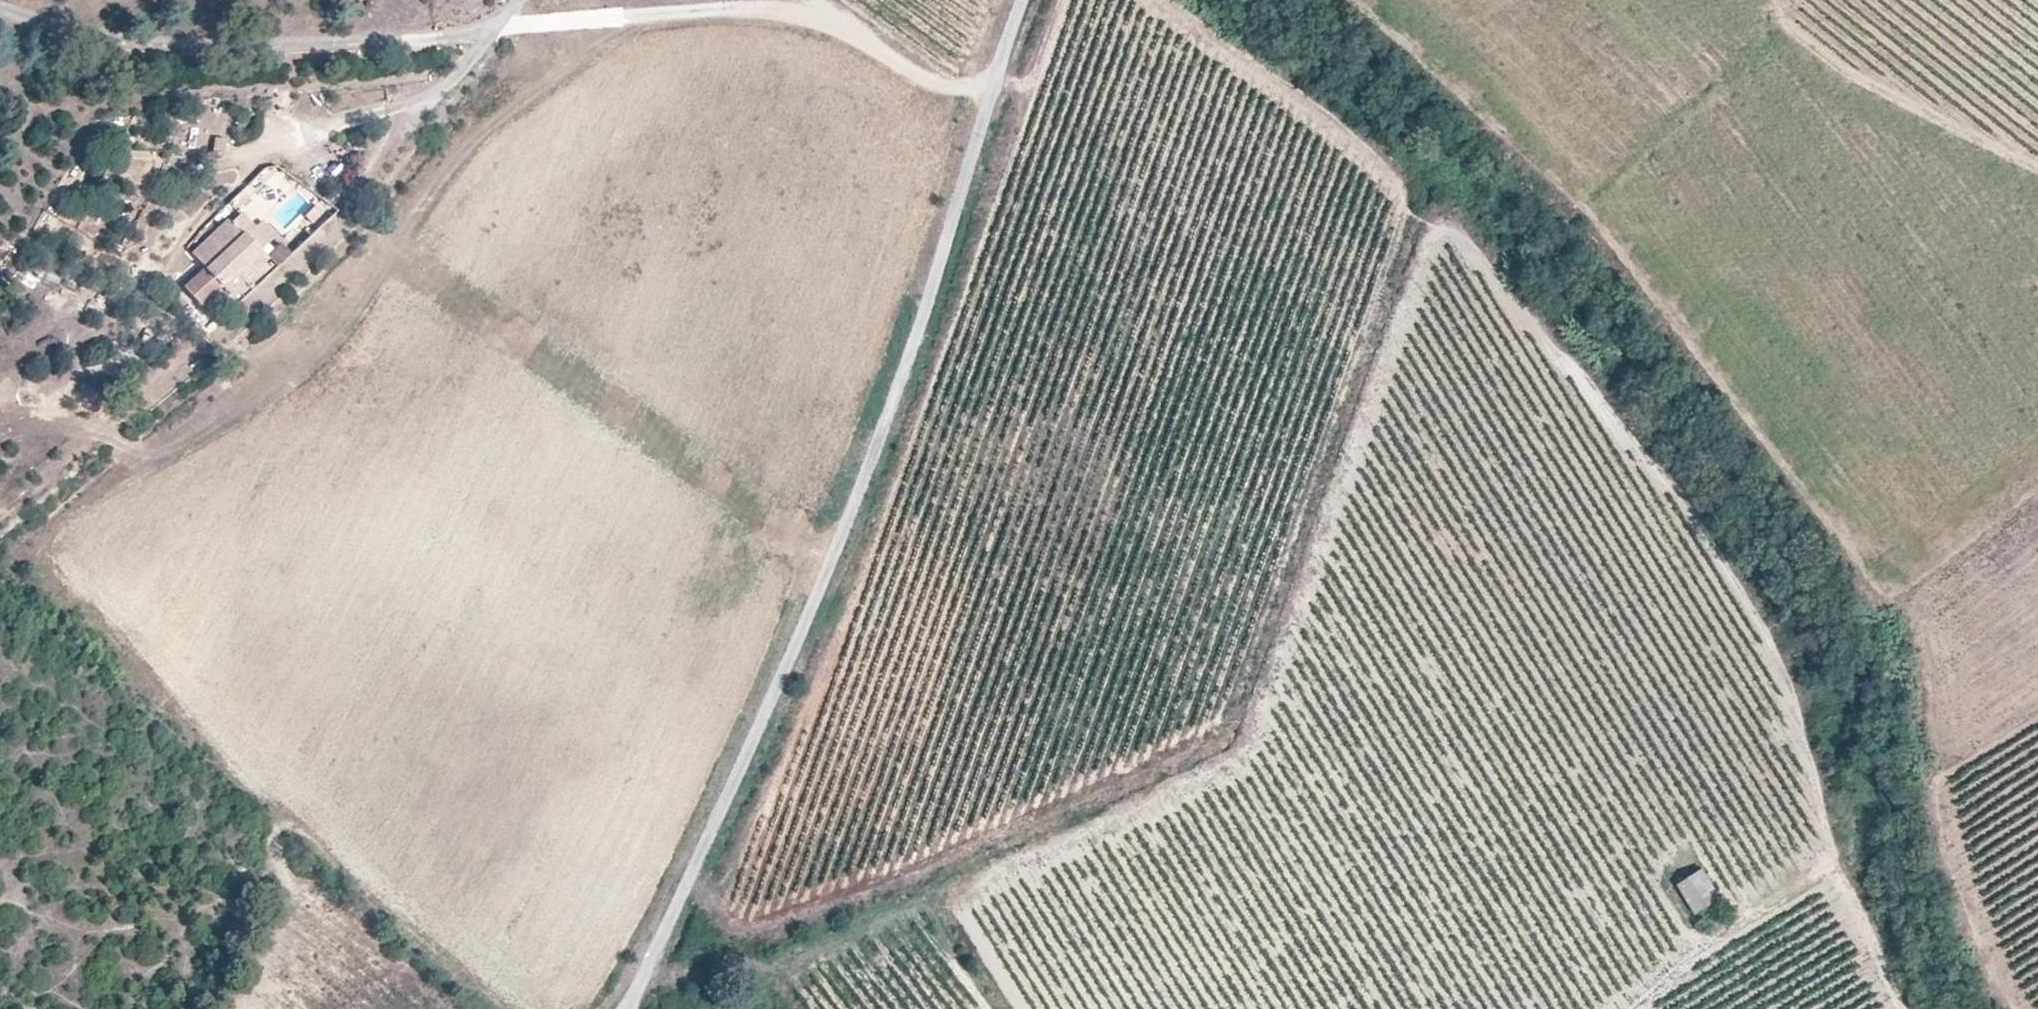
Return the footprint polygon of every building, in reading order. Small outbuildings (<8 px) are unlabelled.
[(260,250),(272,239),(258,224),(252,230),(236,213),(228,220),(244,236),(246,234),(260,250)] [(250,259),(260,250),(246,234),(244,236),(228,220),(193,253),(207,269),(207,270),(221,286),(236,273),(244,281),(258,268),(250,259)] [(258,268),(268,258),(260,250),(250,259),(258,268)] [(230,294),(244,281),(236,273),(221,286),(230,294)] [(1721,897),(1702,868),(1677,886),(1695,913),(1721,897)]
